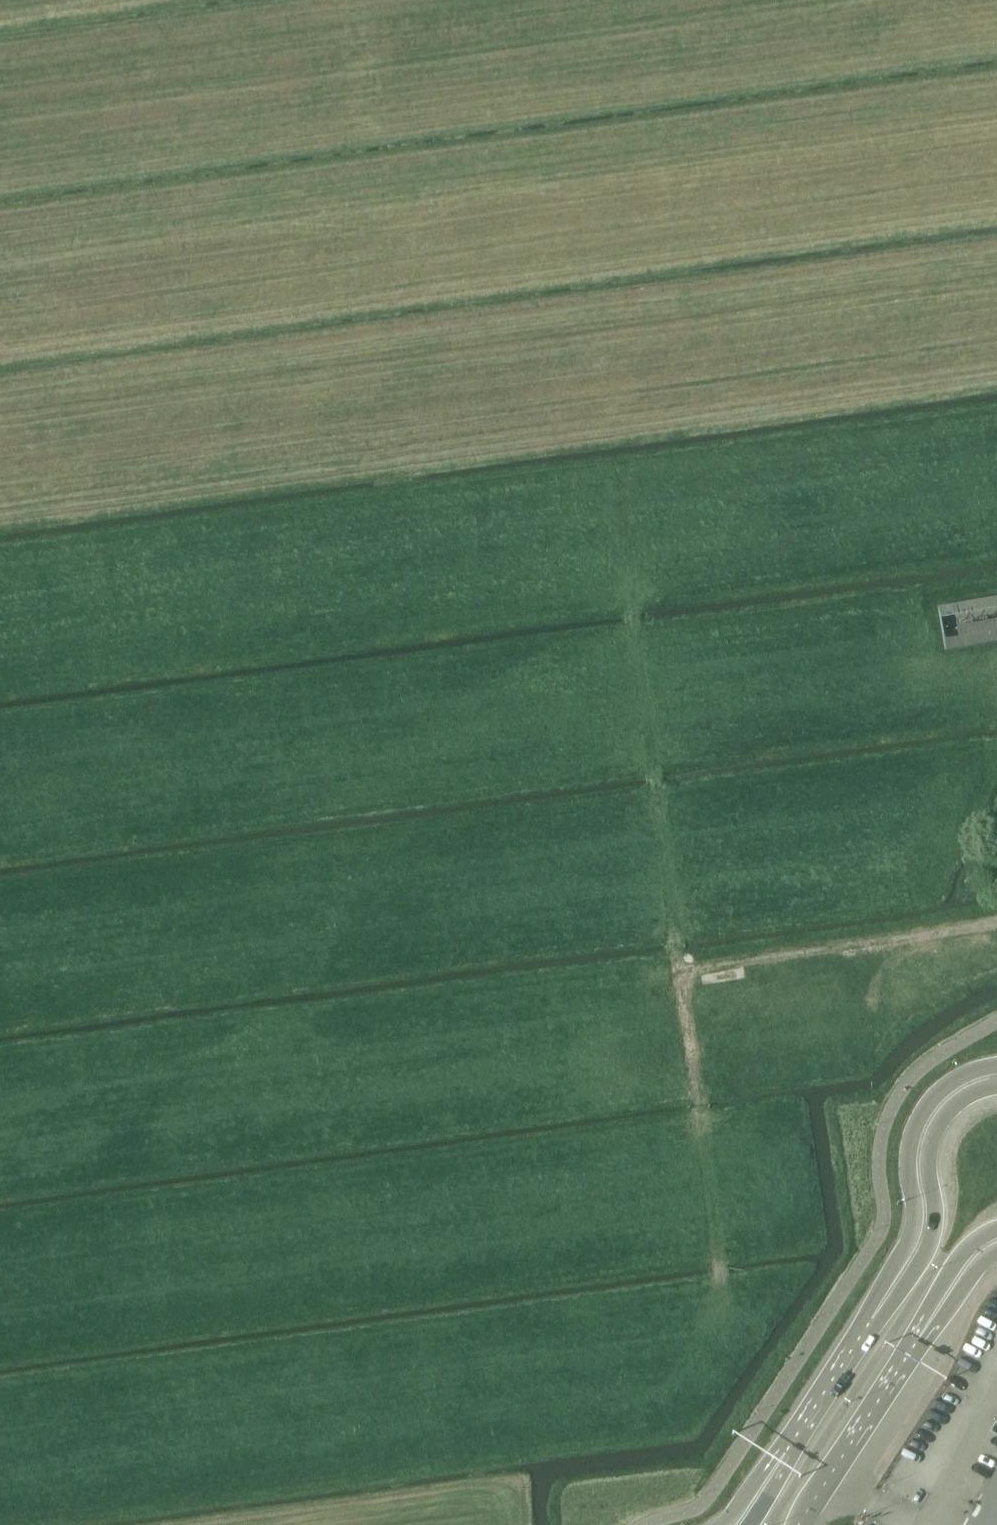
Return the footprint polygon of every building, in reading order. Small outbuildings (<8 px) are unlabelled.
[(939,608),(946,650),(996,642),(996,598),(939,608)] [(978,1505),(975,1503),(968,1516),(971,1517),(967,1524),(996,1524),(996,1468),(978,1505)]
